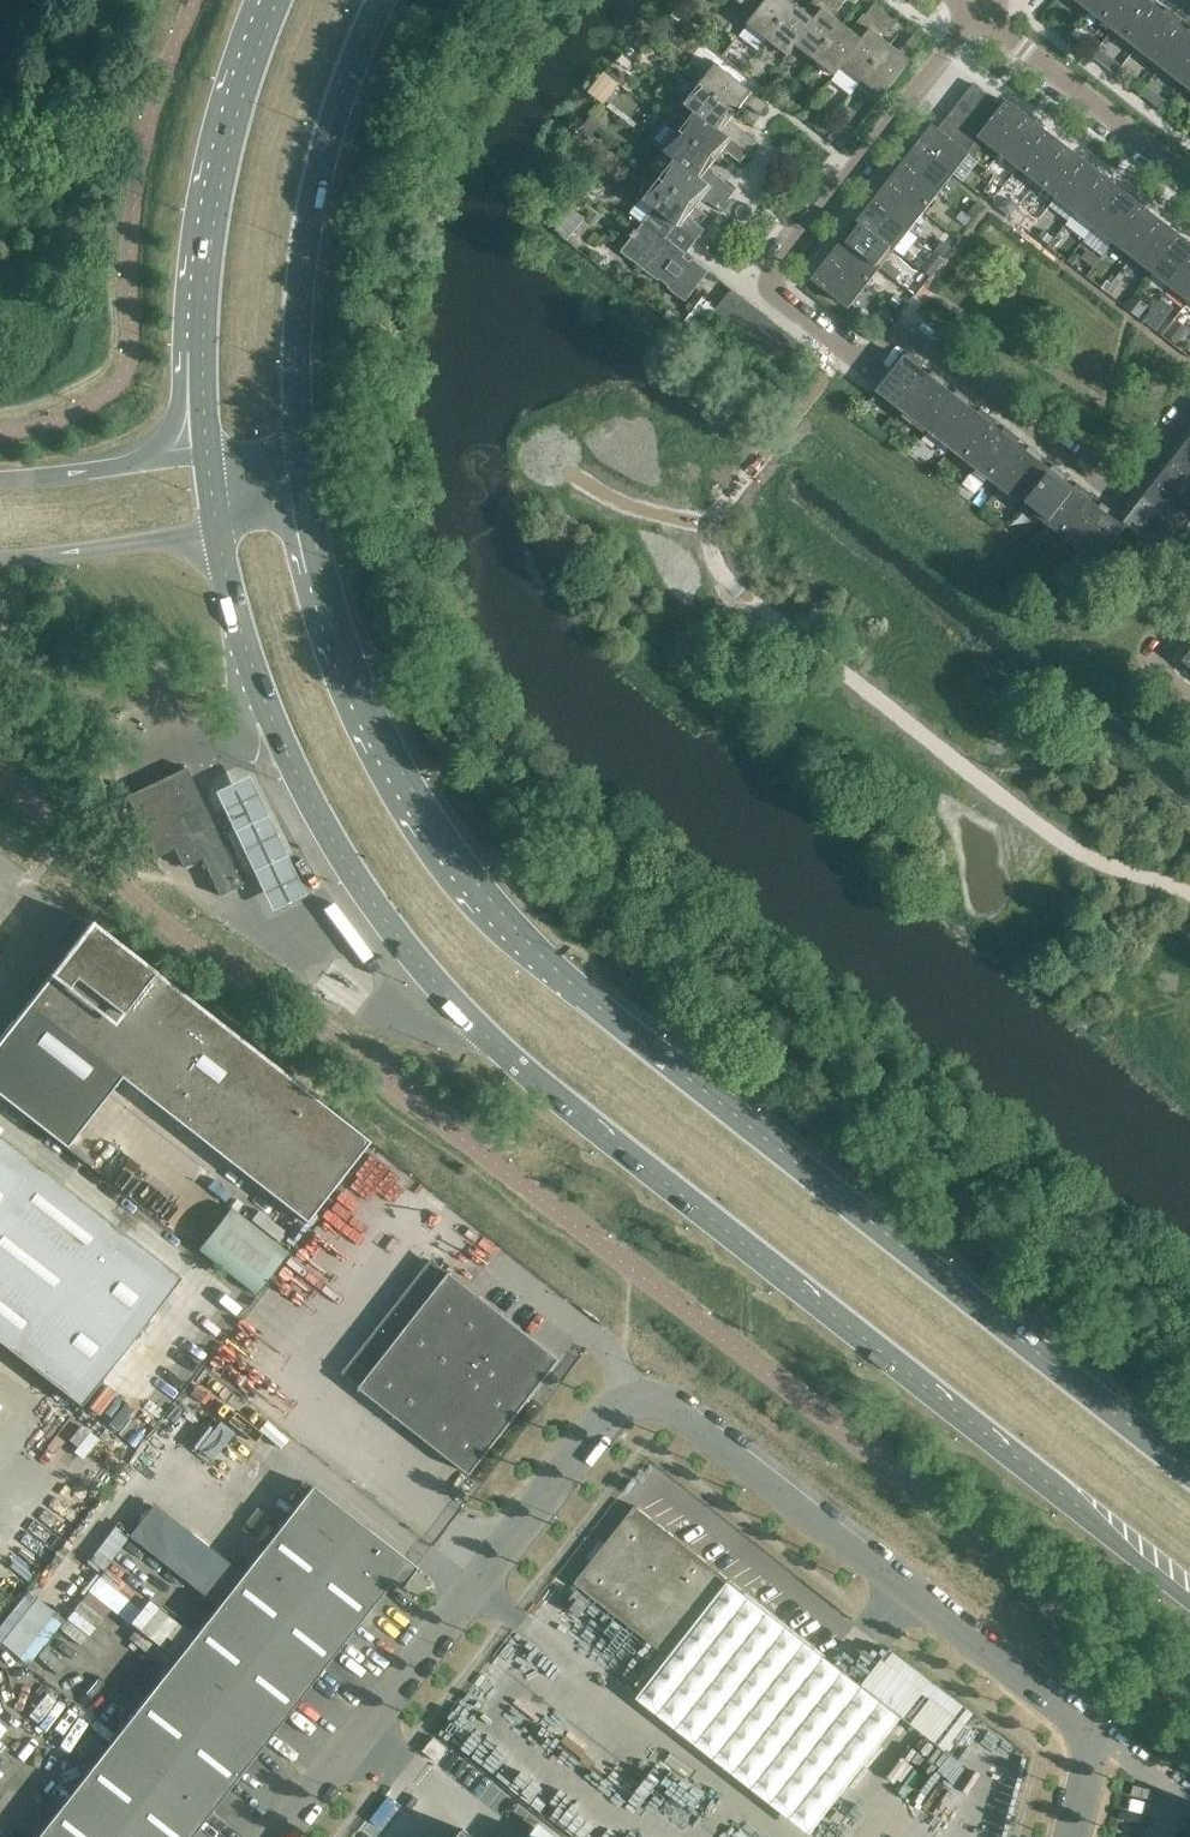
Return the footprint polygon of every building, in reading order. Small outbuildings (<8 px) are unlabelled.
[(757,13),(768,0),(741,0),(757,13)] [(797,4),(792,0),(768,0),(757,13),(749,24),(768,40),(797,4)] [(831,0),(815,0),(806,11),(797,4),(768,40),(789,56),(797,45),(796,45),(831,0)] [(844,24),(834,16),(847,0),(831,0),(796,45),(797,45),(816,60),(844,24)] [(1098,0),(1078,0),(1090,10),(1098,0)] [(1090,10),(1114,29),(1137,0),(1098,0),(1090,10)] [(1165,14),(1164,13),(1150,2),(1151,0),(1137,0),(1114,29),(1138,48),(1165,14)] [(844,65),(885,12),(875,4),(854,31),(844,24),(816,60),(836,76),(844,66),(844,65)] [(1162,67),(1189,33),(1188,32),(1174,21),(1178,16),(1168,8),(1164,13),(1165,14),(1138,48),(1162,67)] [(863,81),(892,44),(882,37),(895,20),(885,12),(844,65),(844,66),(863,81)] [(1188,32),(1189,33),(1162,67),(1186,86),(1189,81),(1189,30),(1188,32)] [(883,96),(925,43),(914,35),(901,52),(892,44),(863,81),(883,96)] [(770,105),(717,63),(701,84),(737,112),(745,102),(762,115),(770,105)] [(730,122),(737,112),(701,84),(685,104),(696,112),(696,111),(749,153),(757,143),(730,122)] [(1004,107),(977,86),(968,99),(994,119),(1004,107)] [(994,119),(968,99),(959,110),(986,131),(994,119)] [(1001,152),(1028,117),(1008,102),(1004,107),(994,119),(986,131),(981,137),(1001,152)] [(986,131),(959,110),(950,121),(977,142),(981,137),(986,131)] [(696,111),(696,112),(681,131),(717,160),(725,150),(741,163),(749,153),(696,111)] [(1020,167),(1047,132),(1028,117),(1001,152),(1020,167)] [(977,142),(950,121),(941,132),(968,153),(977,142)] [(968,153),(941,132),(934,127),(919,146),(954,174),(969,154),(968,153)] [(709,169),(717,160),(681,131),(665,151),(675,159),(676,159),(729,201),(737,191),(709,169)] [(1038,182),(1066,147),(1047,132),(1020,167),(1038,182)] [(954,174),(919,146),(904,165),(939,193),(954,174)] [(1057,196),(1085,161),(1066,147),(1038,182),(1057,196)] [(676,159),(675,159),(660,179),(697,207),(704,197),(721,211),(729,201),(676,159)] [(1076,211),(1104,176),(1085,161),(1057,196),(1076,211)] [(939,193),(904,165),(889,184),(924,212),(939,193)] [(1095,226),(1123,191),(1104,176),(1076,211),(1095,226)] [(689,217),(697,207),(660,179),(645,199),(656,208),(657,207),(698,240),(706,230),(689,217)] [(924,212),(889,184),(874,203),(909,230),(924,212)] [(1114,241),(1142,206),(1123,191),(1095,226),(1114,241)] [(909,230),(874,203),(859,222),(895,249),(909,230)] [(1133,256),(1161,221),(1142,206),(1114,241),(1133,256)] [(684,257),(698,240),(657,207),(656,208),(638,231),(636,230),(632,236),(633,237),(622,251),(659,281),(660,279),(669,287),(668,288),(686,302),(710,271),(695,260),(694,260),(692,260),(691,260),(690,262),(684,257)] [(1152,270),(1180,235),(1161,221),(1133,256),(1152,270)] [(895,249),(859,222),(845,241),(880,268),(895,249)] [(1189,261),(1189,244),(1180,235),(1152,270),(1171,285),(1189,261)] [(880,268),(845,241),(830,260),(865,287),(880,268)] [(865,287),(830,260),(815,279),(850,306),(865,287)] [(1189,299),(1189,261),(1171,285),(1189,300),(1189,299)] [(712,272),(698,292),(712,302),(726,283),(712,272)] [(726,323),(745,299),(733,289),(713,314),(726,323)] [(737,332),(756,308),(745,299),(726,323),(737,332)] [(749,341),(768,317),(756,308),(737,332),(749,341)] [(760,351),(780,326),(768,317),(749,341),(760,351)] [(772,360),(791,335),(780,326),(760,351),(772,360)] [(784,369),(804,345),(791,335),(772,360),(784,369)] [(904,410),(931,376),(930,376),(916,364),(920,359),(910,352),(906,357),(879,391),(904,410)] [(928,429),(955,395),(954,395),(940,383),(944,378),(934,371),(930,376),(931,376),(904,410),(928,429)] [(979,414),(978,413),(964,402),(968,397),(958,389),(954,395),(955,395),(928,429),(952,448),(979,414)] [(976,467),(1003,433),(1002,432),(988,421),(992,416),(982,408),(978,413),(979,414),(952,448),(976,467)] [(1027,451),(1026,451),(1012,440),(1016,435),(1006,427),(1002,432),(1003,433),(976,467),(1001,486),(1027,451)] [(1051,470),(1036,459),(1040,453),(1030,446),(1026,451),(1027,451),(1001,486),(1025,504),(1051,470)] [(1186,446),(1171,465),(1189,480),(1189,449),(1186,446)] [(1049,523),(1075,489),(1074,488),(1060,477),(1064,472),(1055,465),(1051,470),(1025,504),(1049,523)] [(1171,465),(1157,484),(1189,510),(1189,480),(1171,465)] [(1100,508),(1099,507),(1084,496),(1088,491),(1078,483),(1074,488),(1075,489),(1049,523),(1073,542),(1100,508)] [(1157,484),(1142,503),(1177,530),(1189,514),(1189,510),(1157,484)] [(1098,561),(1124,527),(1109,515),(1113,510),(1103,502),(1099,507),(1100,508),(1073,542),(1098,561)] [(1177,530),(1142,503),(1126,523),(1161,550),(1177,530)] [(242,885),(186,768),(137,791),(127,796),(156,857),(164,853),(175,849),(184,867),(187,866),(186,864),(200,857),(201,859),(202,858),(220,896),(242,885)] [(224,788),(217,792),(275,911),(279,908),(298,899),(308,894),(251,775),(240,780),(224,788)] [(370,1141),(339,1118),(92,925),(28,1005),(306,1222),(370,1141)] [(6,1033),(0,1040),(0,1096),(66,1148),(67,1147),(98,1107),(7,1035),(7,1034),(6,1033)] [(81,1406),(181,1277),(10,1144),(0,1157),(0,1343),(81,1406)] [(287,1252),(230,1208),(198,1249),(255,1294),(287,1252)] [(526,1392),(551,1360),(503,1322),(507,1316),(451,1272),(360,1387),(471,1474),(532,1397),(526,1392)] [(417,1567),(312,1486),(249,1566),(345,1640),(390,1582),(400,1589),(417,1567)] [(750,1595),(636,1506),(575,1583),(689,1672),(750,1595)] [(345,1640),(249,1566),(219,1604),(314,1679),(345,1640)] [(65,1613),(27,1588),(0,1630),(0,1640),(33,1661),(65,1613)] [(314,1679),(219,1604),(172,1664),(267,1738),(314,1679)] [(205,1818),(267,1738),(172,1664),(110,1743),(205,1818)] [(438,1762),(449,1749),(435,1737),(424,1750),(438,1762)] [(205,1818),(110,1743),(37,1836),(190,1836),(205,1818)] [(464,1829),(458,1836),(475,1836),(464,1829)]
